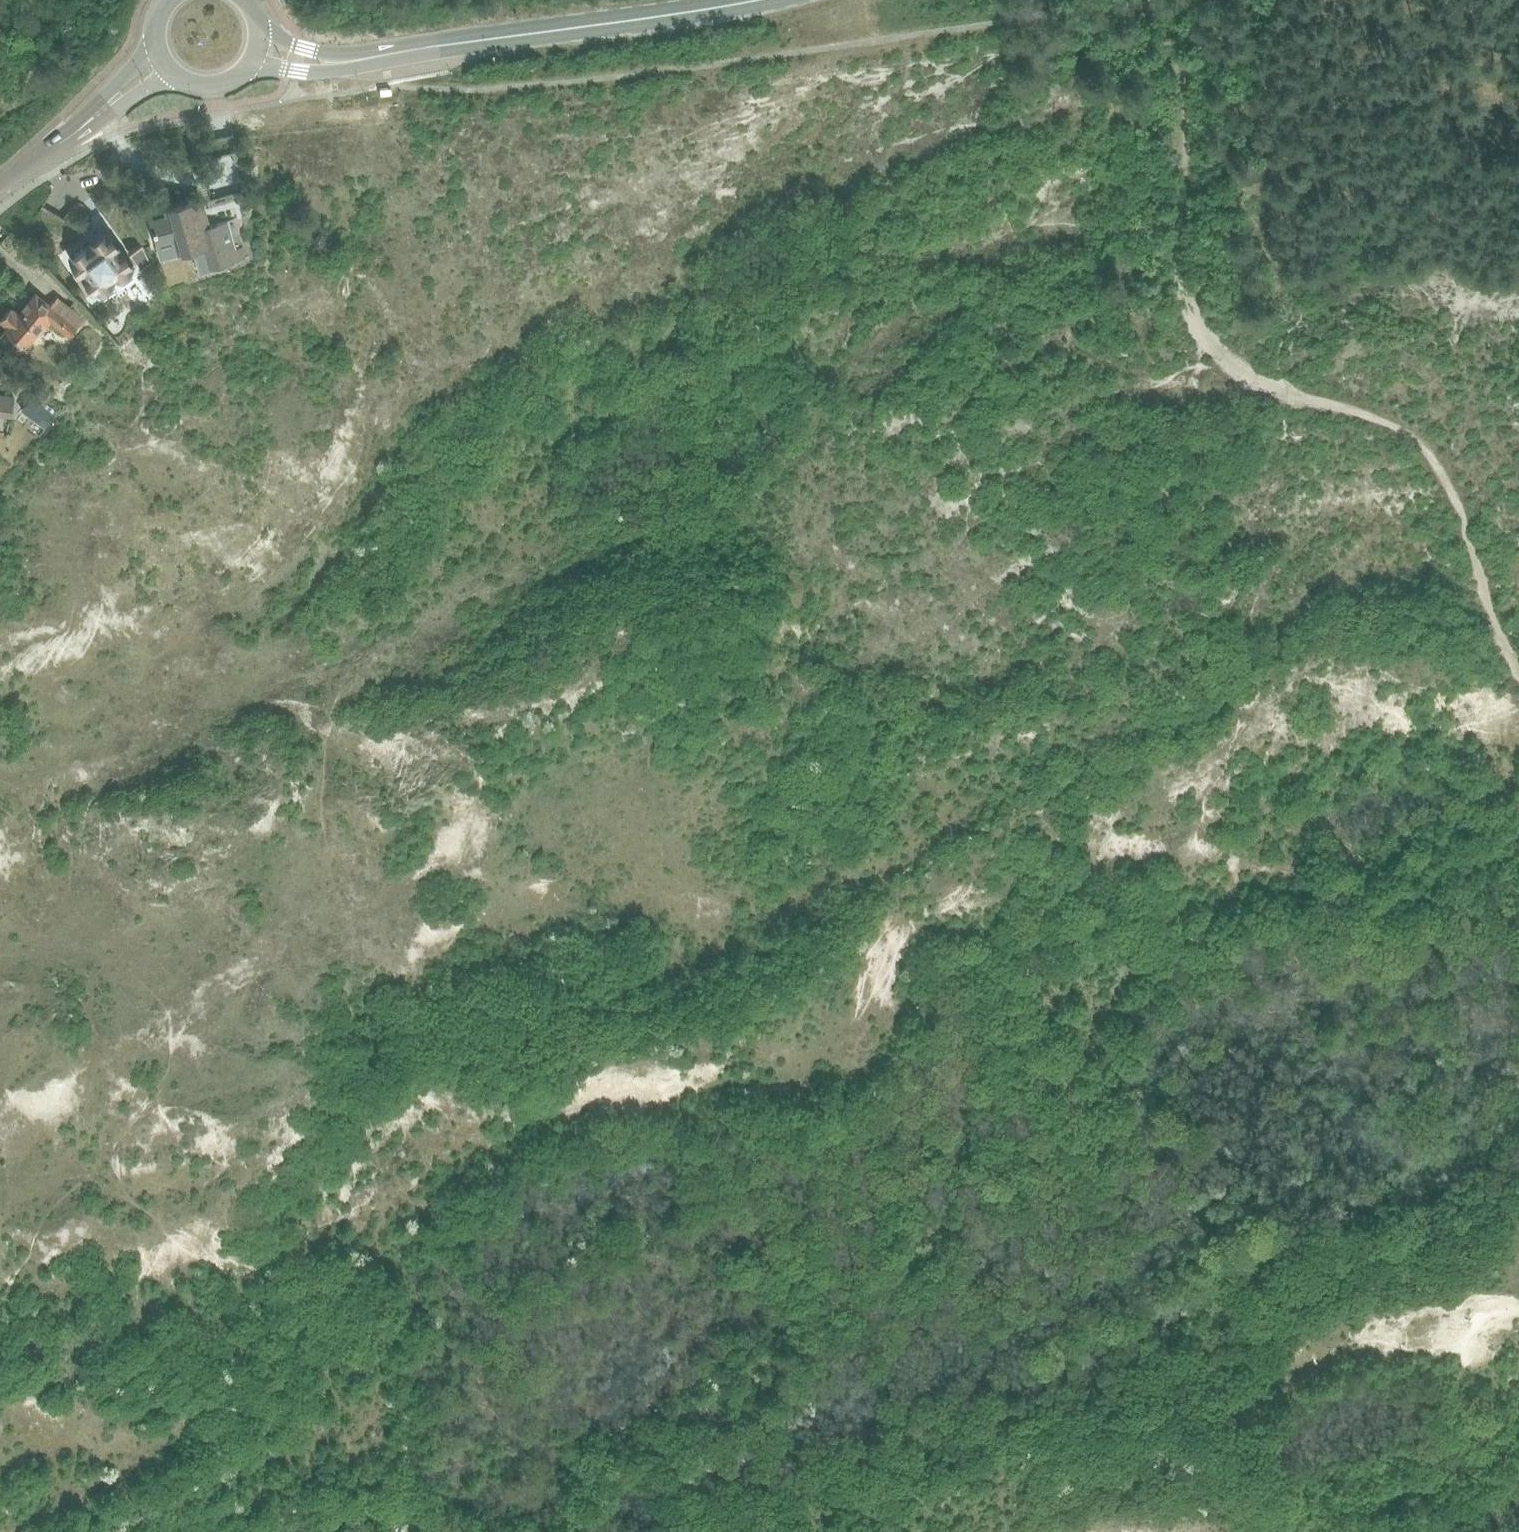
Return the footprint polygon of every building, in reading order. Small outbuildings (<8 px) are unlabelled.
[(231,137),(215,139),(214,139),(217,159),(234,157),(231,137)] [(203,200),(191,204),(165,211),(167,217),(150,222),(157,246),(172,243),(175,255),(201,248),(208,270),(246,259),(243,247),(236,249),(228,221),(211,226),(203,200)] [(42,207),(30,226),(51,239),(63,220),(42,207)] [(138,267),(108,228),(67,256),(95,296),(138,267)] [(149,262),(138,246),(129,252),(141,268),(149,262)] [(50,305),(35,293),(17,314),(10,308),(0,320),(7,326),(4,330),(27,348),(39,333),(40,334),(50,322),(69,337),(85,318),(58,296),(50,305)] [(11,417),(14,395),(0,393),(0,415),(11,417)] [(21,409),(44,427),(55,414),(32,395),(21,409)]
